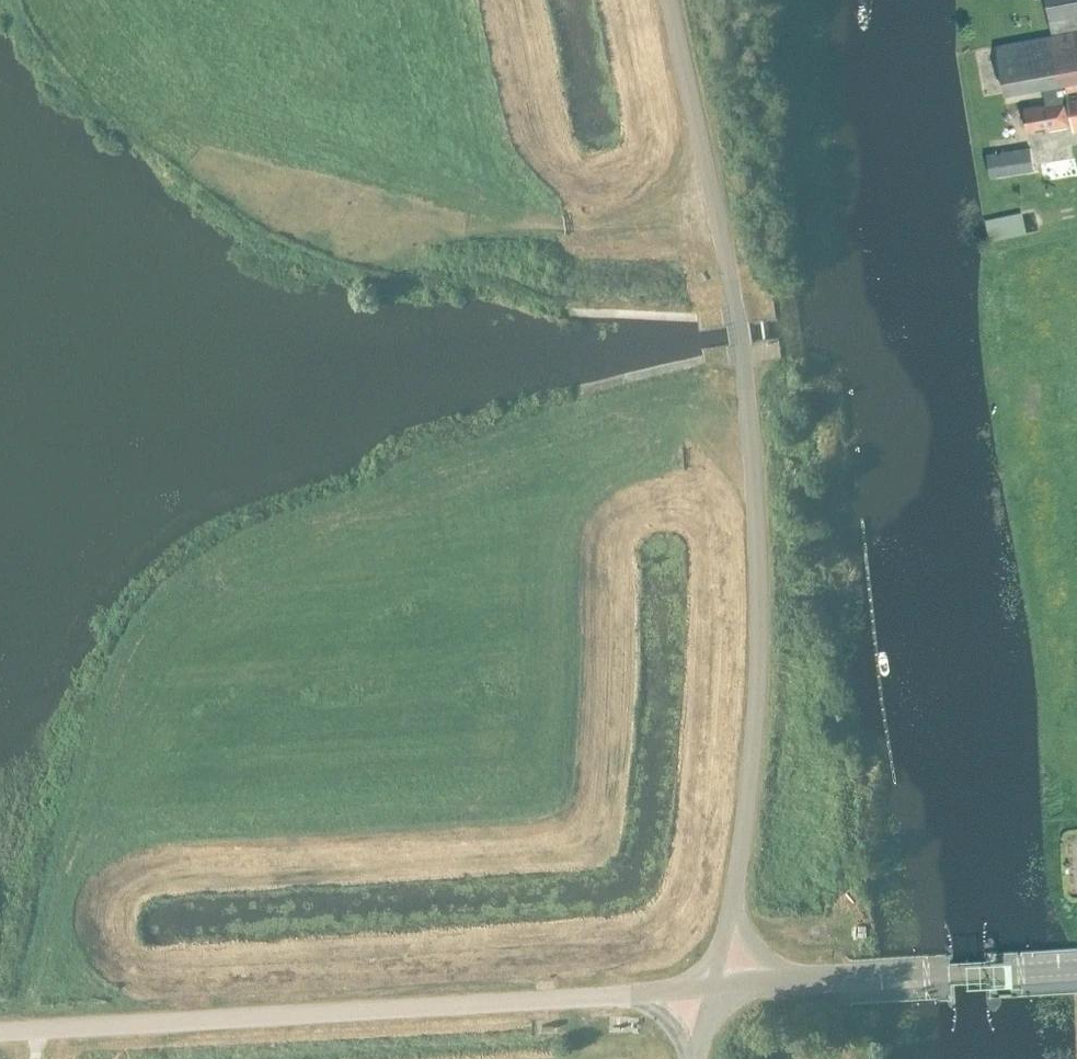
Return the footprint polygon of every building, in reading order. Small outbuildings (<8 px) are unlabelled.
[(1052,33),(1076,29),(1076,0),(1047,0),(1049,15),(1052,33)] [(1076,128),(1076,29),(1052,33),(997,43),(1006,93),(1052,84),(1055,101),(1023,107),(1027,128),(1049,124),(1049,128),(1074,123),(1074,128),(1076,128)] [(990,176),(1034,169),(1031,146),(987,153),(990,176)] [(1064,830),(1072,878),(1076,878),(1076,828),(1064,830)] [(1000,999),(1000,990),(997,945),(996,943),(995,940),(993,937),(989,936),(988,937),(986,939),(984,942),(983,945),(986,1000),(987,1003),(989,1006),(991,1007),(993,1009),(996,1008),(997,1006),(999,1004),(1000,999)] [(945,949),(947,995),(947,1000),(949,1004),(951,1006),(952,1005),(953,1004),(954,1002),(954,1000),(952,949),(951,947),(950,945),(948,944),(946,945),(945,946),(945,949)]
